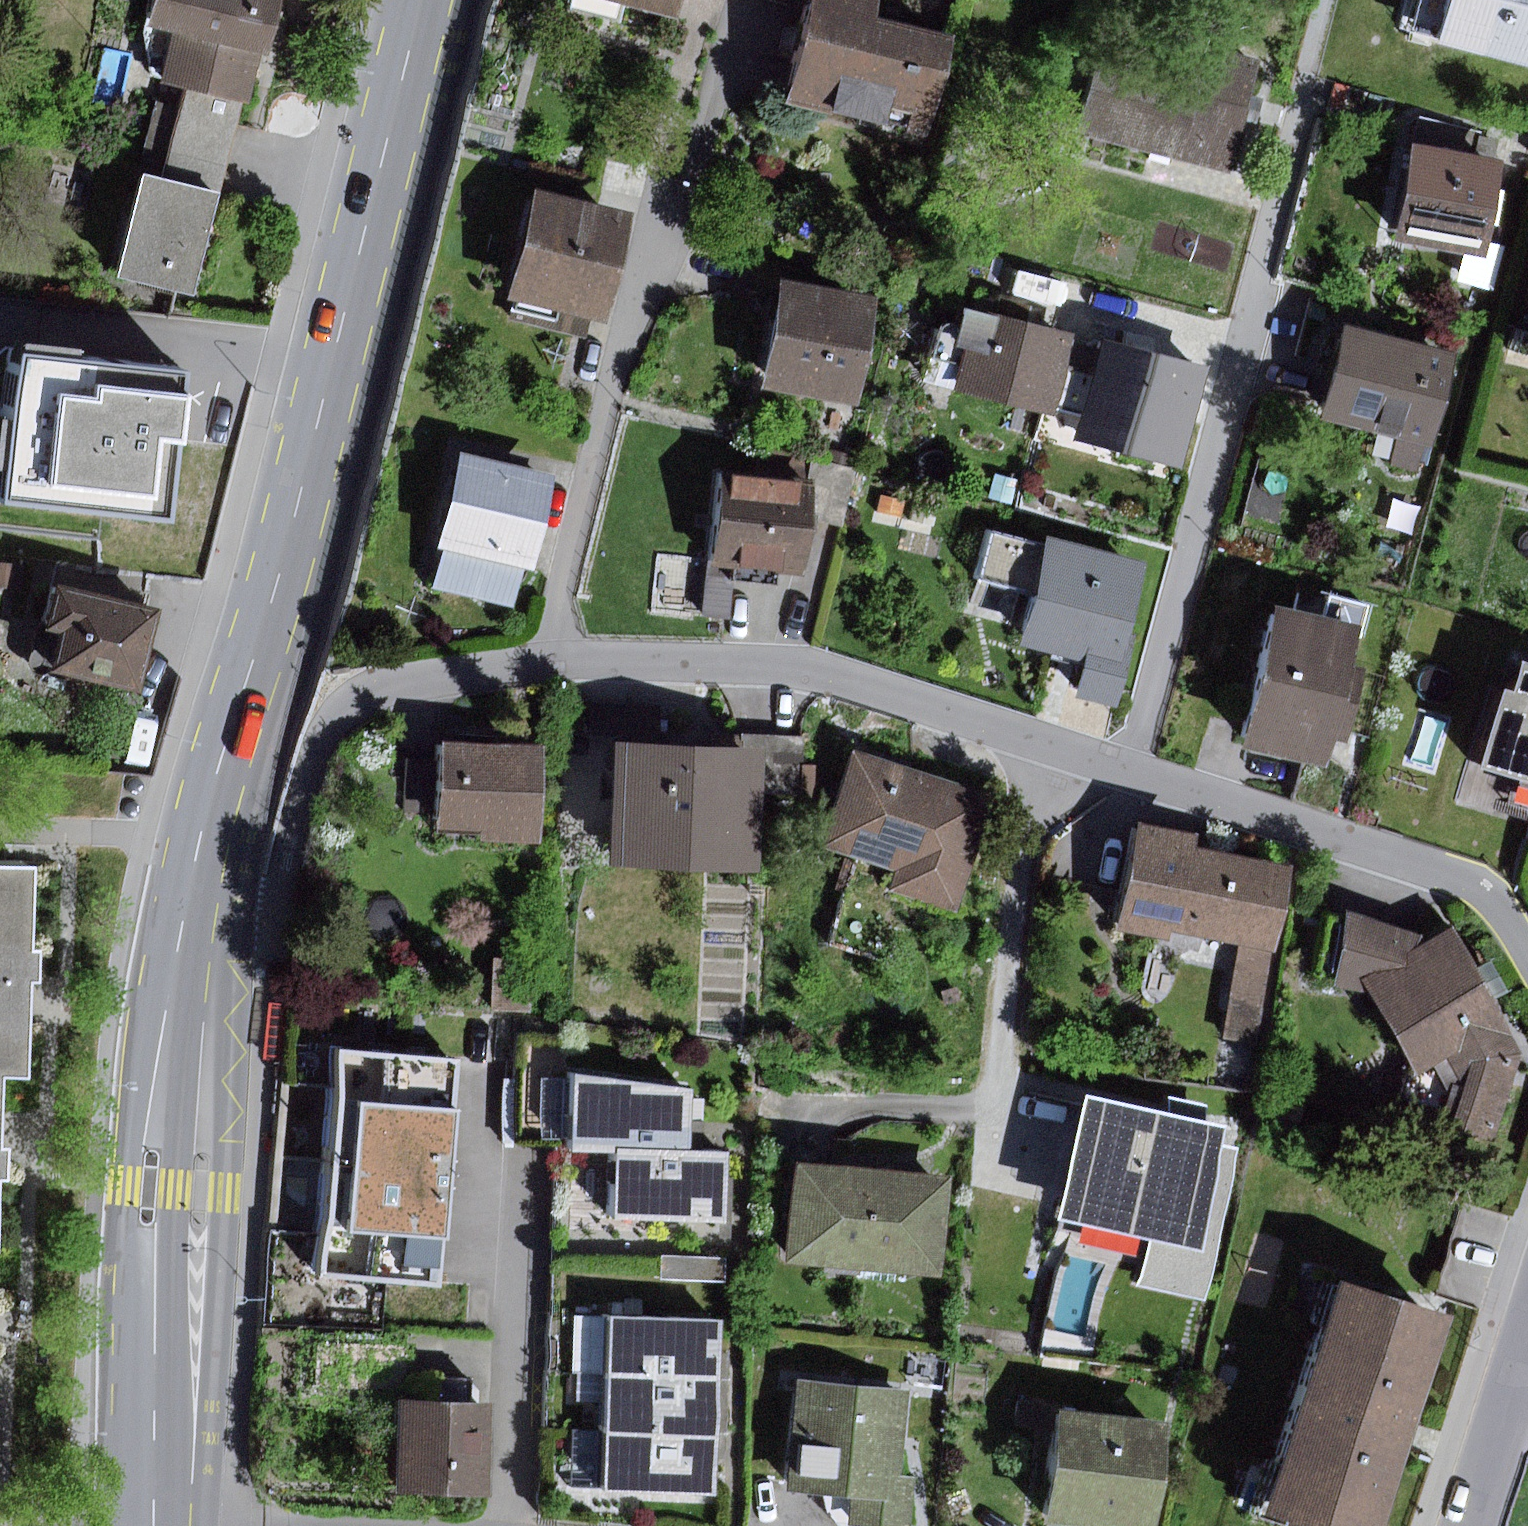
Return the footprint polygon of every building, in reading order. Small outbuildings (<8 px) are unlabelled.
[(265,55),(273,54),(286,0),(156,0),(149,29),(171,34),(159,84),(185,90),(243,105),(252,107),(265,55)] [(759,88),(855,111),(859,92),(886,99),(880,123),(899,128),(924,24),(847,5),(848,0),(780,0),(759,88)] [(919,12),(943,18),(947,0),(922,0),(919,12)] [(1382,20),(1527,58),(1527,0),(1387,0),(1382,20)] [(1062,127),(1222,167),(1250,56),(1182,39),(1175,67),(1083,44),(1062,127)] [(243,105),(185,90),(169,153),(228,167),(243,105)] [(1464,236),(1481,156),(1474,154),(1406,140),(1389,136),(1369,227),(1461,247),(1464,236)] [(228,167),(169,153),(162,180),(221,194),(228,167)] [(147,177),(122,278),(197,296),(221,194),(162,180),(147,177)] [(504,292),(582,311),(596,255),(610,258),(616,236),(600,233),(608,203),(511,180),(485,288),(504,292)] [(1498,245),(1464,236),(1461,247),(1453,280),(1487,290),(1498,245)] [(1510,323),(1501,321),(1494,346),(1527,354),(1527,249),(1510,323)] [(844,319),(851,286),(756,268),(735,379),(829,397),(836,358),(853,361),(860,323),(844,319)] [(582,311),(504,292),(498,316),(576,335),(582,311)] [(1058,329),(945,297),(935,335),(947,339),(935,382),(1036,410),(1039,399),(1050,359),(1058,329)] [(1296,411),(1416,445),(1442,351),(1323,317),(1296,411)] [(1161,458),(1188,357),(1079,329),(1070,364),(1050,359),(1039,399),(1060,405),(1054,429),(1161,458)] [(161,514),(178,370),(10,350),(0,431),(0,496),(103,508),(161,514)] [(538,467),(439,445),(417,540),(427,543),(510,561),(516,563),(538,467)] [(792,513),(834,523),(850,467),(802,452),(795,475),(792,513)] [(795,475),(700,466),(691,558),(699,559),(717,561),(715,575),(727,576),(759,579),(760,562),(787,564),(792,513),(795,475)] [(989,471),(981,495),(1007,503),(1014,478),(989,471)] [(1066,650),(1099,658),(1125,555),(1025,530),(1023,538),(978,527),(966,573),(1014,585),(1002,634),(1066,650)] [(510,561),(427,543),(418,584),(502,602),(510,561)] [(717,561),(699,559),(694,614),(723,616),(727,576),(715,575),(717,561)] [(23,588),(24,565),(0,564),(0,587),(23,588)] [(54,672),(145,693),(163,613),(58,589),(50,625),(64,628),(54,672)] [(1320,590),(1315,612),(1339,618),(1354,622),(1360,600),(1320,590)] [(1315,612),(1245,596),(1211,737),(1298,758),(1305,729),(1328,734),(1346,659),(1330,655),(1339,618),(1315,612)] [(1447,757),(1527,782),(1527,660),(1492,649),(1482,680),(1472,677),(1447,757)] [(1099,658),(1066,650),(1056,689),(1098,700),(1108,660),(1099,658)] [(736,731),(736,738),(581,732),(577,857),(731,862),(733,789),(764,790),(766,732),(736,731)] [(796,733),(766,732),(764,790),(794,791),(796,733)] [(459,833),(519,834),(521,739),(422,736),(421,756),(420,812),(420,820),(460,821),(459,833)] [(945,907),(983,785),(838,740),(807,839),(883,863),(876,885),(945,907)] [(420,812),(421,756),(398,756),(397,811),(420,812)] [(1257,944),(1273,862),(1172,842),(1174,830),(1114,818),(1095,921),(1154,932),(1154,925),(1231,939),(1257,944)] [(0,866),(0,1076),(10,1077),(13,984),(23,984),(24,953),(17,953),(20,867),(0,866)] [(1351,986),(1412,932),(1328,904),(1315,982),(1351,986)] [(1484,1139),(1513,1052),(1436,919),(1412,932),(1351,986),(1396,1066),(1431,1049),(1445,1080),(1431,1122),(1484,1139)] [(1257,944),(1231,939),(1213,1035),(1251,1042),(1268,946),(1257,944)] [(529,957),(483,954),(480,1008),(526,1010),(529,957)] [(314,1042),(298,1265),(417,1274),(433,1051),(314,1042)] [(552,1064),(552,1139),(594,1139),(673,1142),(674,1119),(696,1120),(697,1096),(674,1095),(675,1080),(552,1064)] [(1199,1118),(1058,1085),(1030,1206),(1171,1239),(1199,1118)] [(673,1142),(594,1139),(591,1209),(709,1213),(712,1144),(673,1142)] [(859,1162),(772,1153),(763,1257),(848,1265),(859,1162)] [(938,1170),(859,1162),(848,1265),(927,1273),(938,1170)] [(1418,1303),(1302,1268),(1231,1503),(1309,1525),(1351,1525),(1381,1427),(1418,1303)] [(589,1309),(586,1367),(699,1372),(702,1314),(589,1309)] [(586,1367),(585,1425),(697,1428),(699,1372),(586,1367)] [(371,1485),(467,1489),(471,1393),(458,1392),(458,1374),(424,1372),(423,1392),(374,1390),(371,1485)] [(898,1385),(780,1373),(769,1482),(842,1489),(887,1493),(898,1385)] [(1033,1400),(1020,1516),(1107,1525),(1134,1525),(1147,1414),(1033,1400)] [(583,1486),(695,1489),(697,1428),(585,1425),(583,1486)] [(887,1493),(842,1489),(839,1520),(902,1525),(904,1495),(887,1493)]
